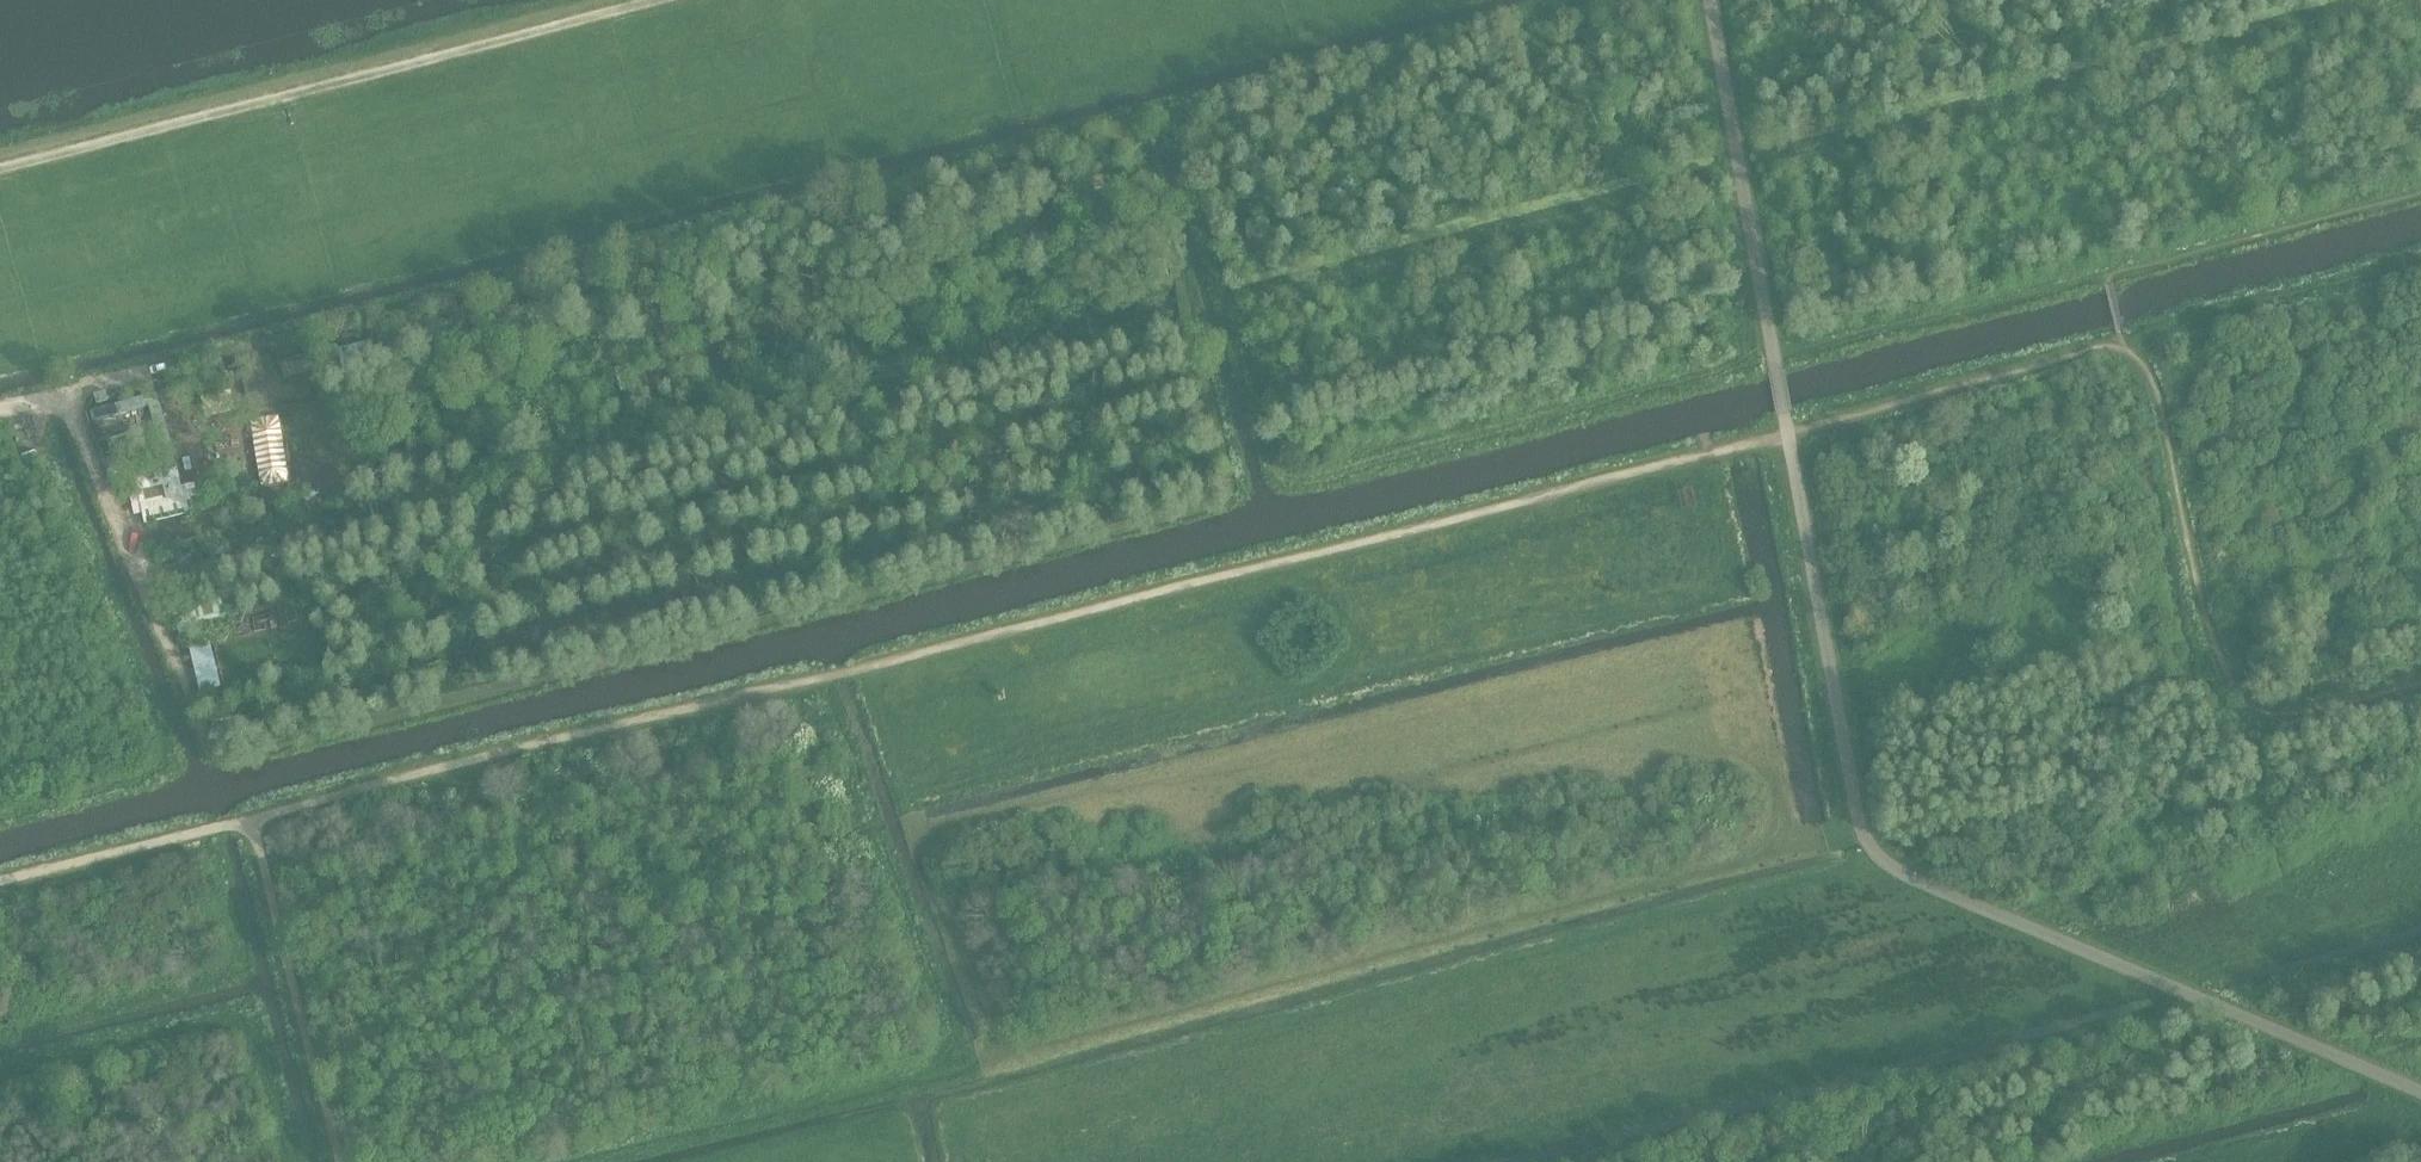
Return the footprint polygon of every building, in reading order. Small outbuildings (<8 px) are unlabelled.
[(269,427),(275,447),(290,443),(284,423),(269,427)] [(172,474),(133,484),(145,528),(199,514),(194,496),(178,500),(172,474)] [(215,584),(168,596),(180,643),(227,631),(215,584)]
